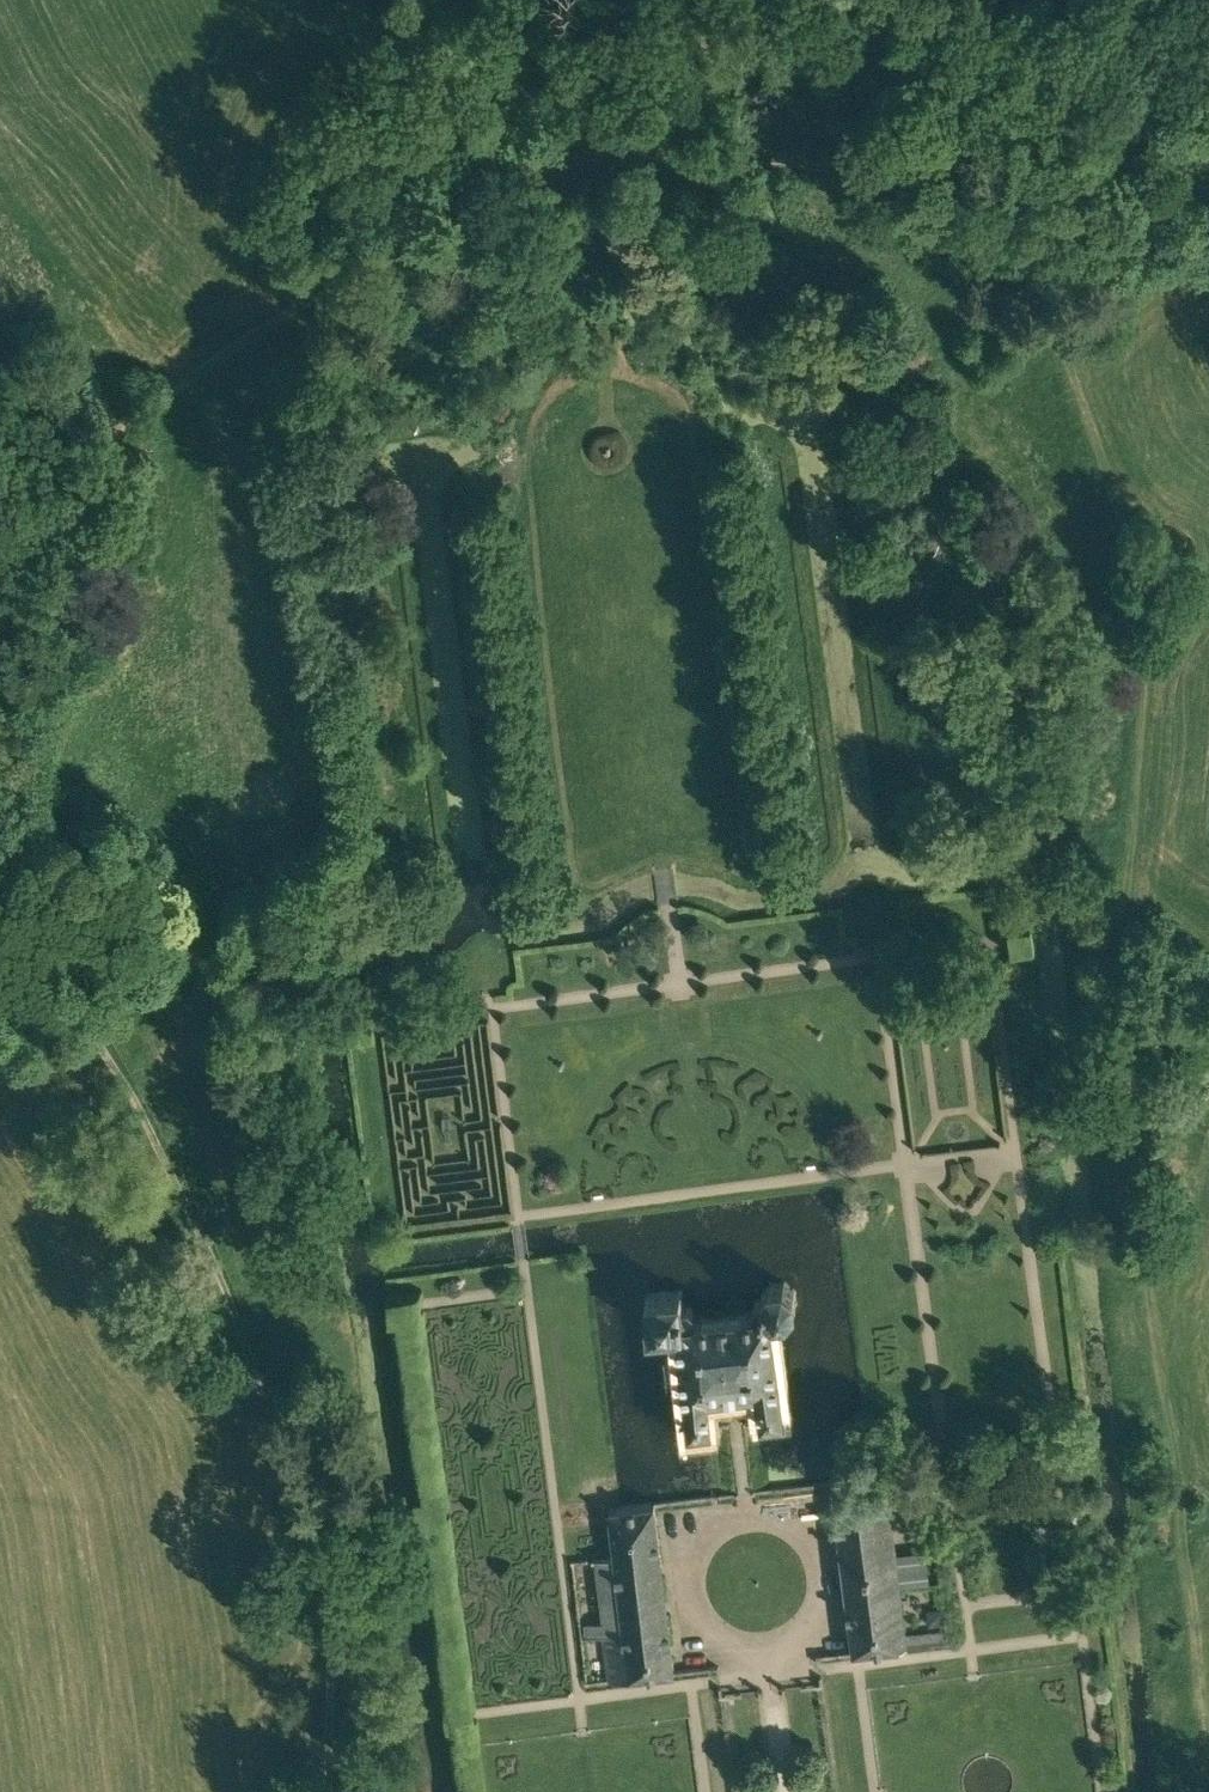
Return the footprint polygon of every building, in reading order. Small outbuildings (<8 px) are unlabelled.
[(784,1419),(774,1318),(775,1318),(789,1316),(798,1306),(796,1291),(784,1282),(772,1283),(762,1295),(758,1295),(755,1295),(752,1296),(750,1297),(750,1299),(750,1302),(750,1304),(751,1314),(698,1319),(697,1309),(697,1305),(695,1301),(692,1299),(690,1298),(687,1298),(684,1299),(684,1292),(648,1296),(649,1332),(677,1329),(679,1355),(683,1355),(691,1429),(711,1427),(708,1394),(760,1389),(763,1421),(784,1419)] [(849,1596),(902,1593),(887,1477),(834,1485),(834,1490),(849,1596)] [(616,1560),(661,1553),(656,1513),(655,1504),(610,1510),(616,1560)] [(616,1560),(623,1620),(668,1614),(661,1553),(616,1560)] [(911,1557),(912,1583),(941,1582),(940,1556),(911,1557)] [(849,1596),(857,1652),(909,1645),(902,1593),(849,1596)] [(604,1636),(610,1680),(675,1672),(668,1614),(623,1620),(585,1624),(587,1639),(604,1636)]
